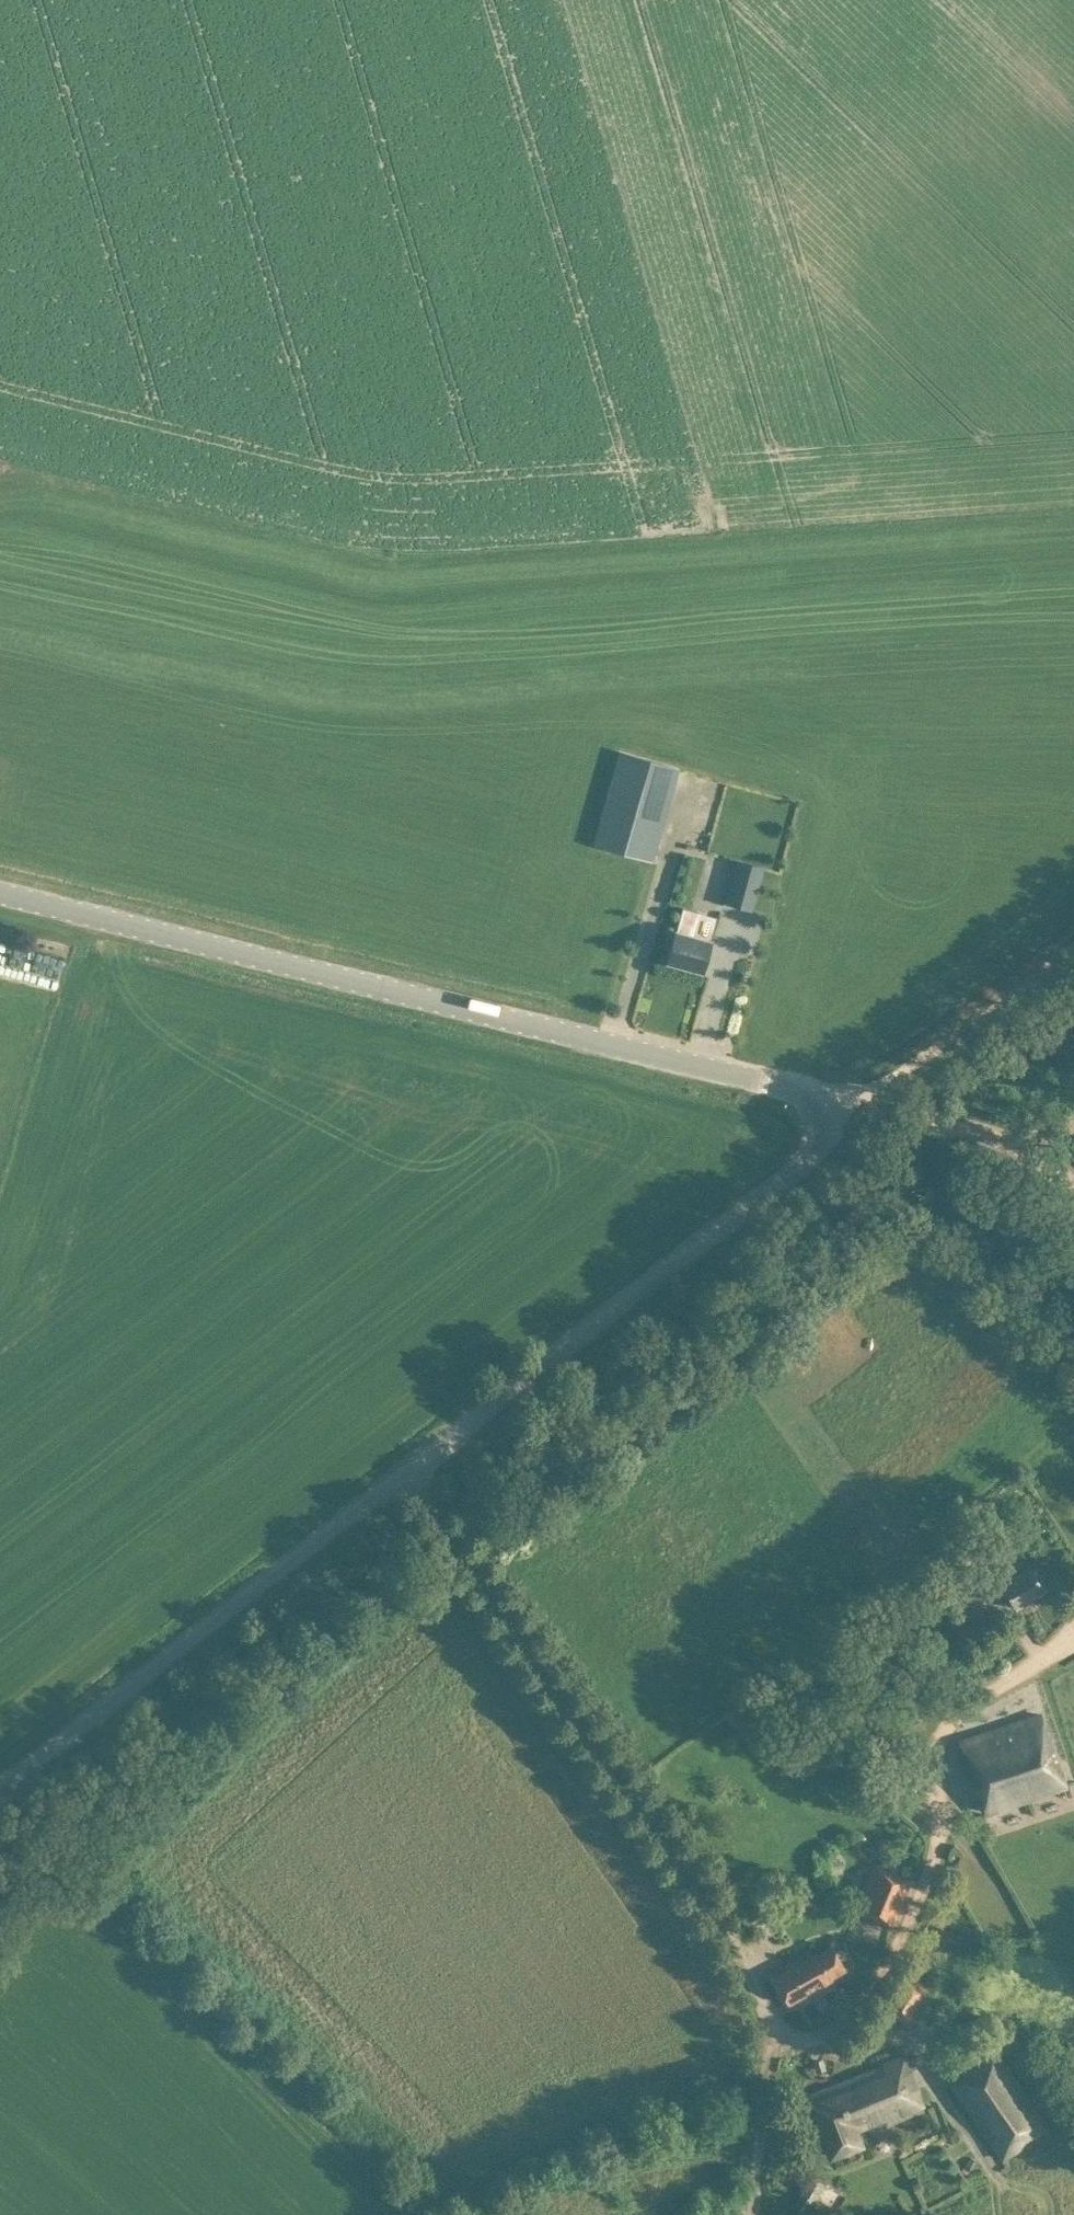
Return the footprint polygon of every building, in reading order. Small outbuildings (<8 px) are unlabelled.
[(678,766),(620,750),(594,843),(652,859),(678,766)] [(728,899),(727,903),(753,910),(765,867),(756,865),(739,860),(728,899)] [(682,907),(667,961),(702,970),(710,940),(692,935),(699,911),(682,907)] [(995,1576),(1003,1589),(1015,1608),(1044,1589),(1007,1530),(995,1539),(1004,1554),(1002,1555),(1010,1567),(995,1576)] [(983,1813),(1064,1786),(1040,1715),(960,1742),(983,1813)] [(910,1876),(875,1861),(853,1910),(889,1926),(910,1876)] [(844,1968),(830,1943),(773,1977),(788,2003),(831,1978),(830,1976),(844,1968)] [(904,2021),(926,1987),(903,1973),(881,2006),(904,2021)] [(962,2067),(946,2081),(1001,2160),(1051,2127),(1049,2123),(1042,2113),(1047,2110),(1039,2095),(1037,2096),(1002,2045),(997,2048),(994,2044),(987,2049),(962,2067)] [(830,2155),(851,2147),(861,2143),(856,2130),(921,2104),(902,2057),(807,2095),(830,2155)] [(1055,2110),(1058,2114),(1065,2127),(1066,2128),(1073,2124),(1073,2097),(1055,2110)] [(805,2213),(811,2201),(813,2202),(823,2185),(808,2176),(798,2194),(800,2195),(793,2206),(805,2213)]
